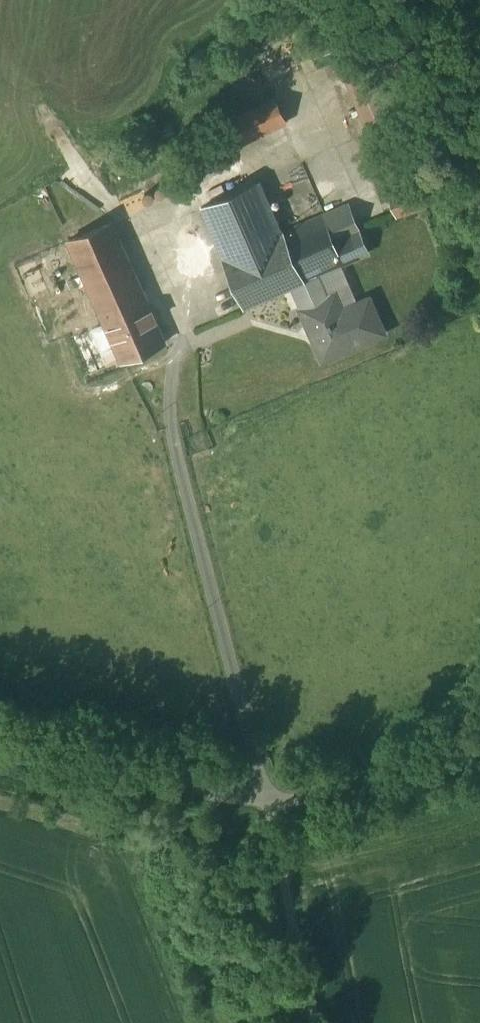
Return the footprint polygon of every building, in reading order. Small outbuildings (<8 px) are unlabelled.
[(287,123),(274,95),(230,116),(242,143),(287,123)] [(386,186),(392,215),(425,208),(419,179),(386,186)] [(260,182),(202,208),(245,307),(288,288),(342,265),(362,256),(341,207),(282,232),(260,182)] [(168,344),(112,224),(66,245),(122,365),(168,344)] [(342,265),(288,288),(319,361),(387,333),(370,292),(356,298),(342,265)] [(87,376),(107,368),(99,346),(78,353),(87,376)]
